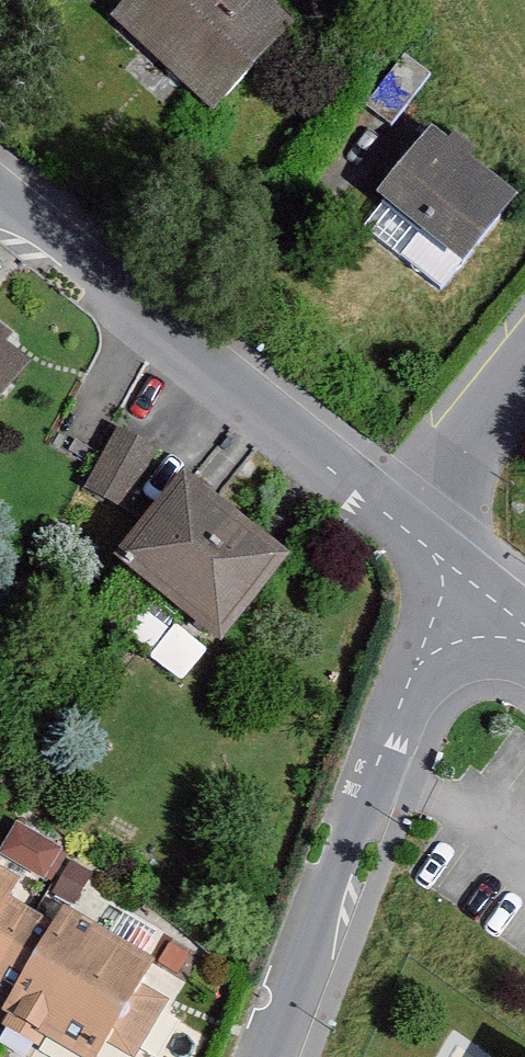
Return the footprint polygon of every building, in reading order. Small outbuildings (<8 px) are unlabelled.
[(278,0),(124,0),(117,7),(210,92),(287,8),(278,0)] [(521,183),(437,120),(371,207),(454,270),(521,183)] [(32,358),(20,349),(0,334),(0,399),(32,358)] [(141,438),(118,426),(85,489),(131,513),(164,450),(141,438)] [(191,479),(182,471),(115,556),(222,641),(289,556),(216,498),(191,479)] [(44,879),(62,848),(17,821),(0,851),(0,853),(44,879)] [(52,891),(75,904),(93,872),(70,859),(52,891)] [(29,910),(8,898),(19,878),(0,867),(0,960),(29,910)] [(66,907),(56,924),(29,910),(0,960),(0,987),(9,993),(0,1008),(0,1009),(7,1013),(2,1023),(38,1044),(45,1033),(87,1056),(95,1056),(105,1040),(135,1056),(137,1056),(170,1000),(143,984),(156,960),(66,907)]
